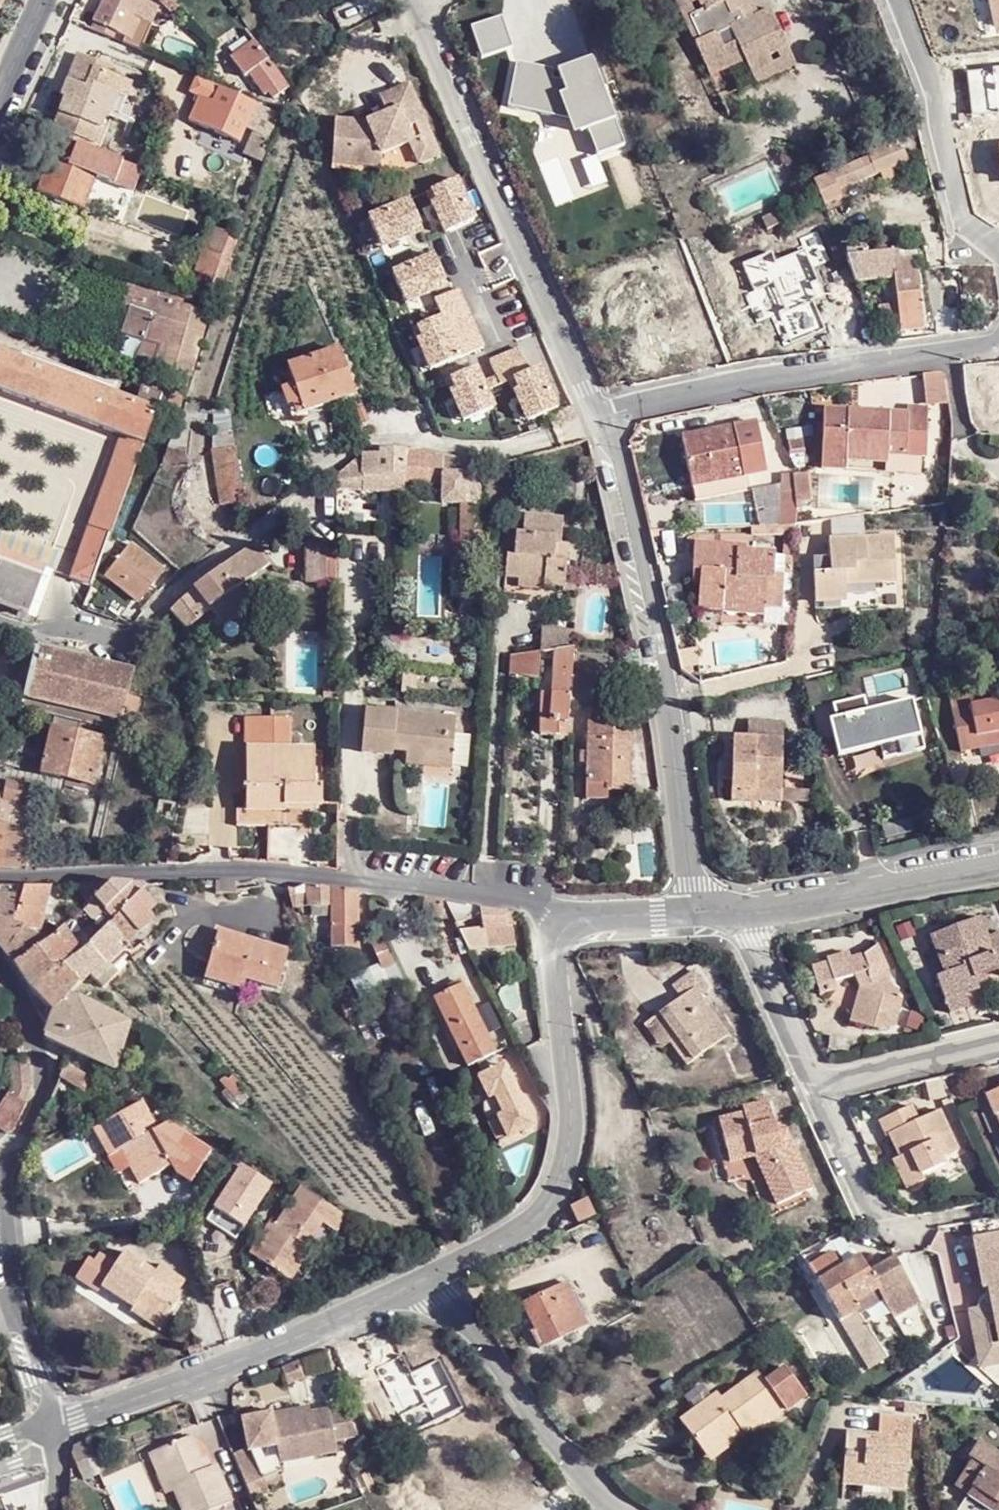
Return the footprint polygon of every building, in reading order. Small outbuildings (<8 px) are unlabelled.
[(94,32),(113,40),(117,34),(124,37),(122,43),(128,46),(140,20),(130,16),(138,0),(104,0),(93,22),(97,24),(94,32)] [(692,47),(696,45),(686,19),(699,13),(694,0),(678,0),(674,2),(692,47)] [(699,13),(686,19),(696,45),(692,47),(701,69),(739,52),(748,74),(770,65),(766,56),(784,49),(767,9),(753,15),(747,18),(743,8),(748,6),(746,0),(694,0),(699,13)] [(753,15),(748,6),(743,8),(747,18),(753,15)] [(140,20),(128,46),(140,50),(151,25),(140,20)] [(253,42),(228,58),(242,77),(248,73),(263,95),(268,92),(272,97),(286,87),(253,42)] [(770,65),(748,74),(752,84),(792,67),(784,49),(766,56),(770,65)] [(739,52),(701,69),(714,100),(752,84),(748,74),(739,52)] [(63,100),(51,128),(92,144),(103,117),(107,117),(122,79),(111,74),(94,67),(97,62),(77,54),(60,99),(63,100)] [(113,68),(97,62),(94,67),(111,74),(113,68)] [(255,127),(273,134),(275,128),(280,119),(282,116),(194,78),(188,93),(198,97),(187,120),(238,143),(251,115),(258,118),(255,127)] [(131,83),(122,79),(107,117),(116,121),(131,83)] [(377,97),(385,115),(396,110),(404,128),(413,123),(419,138),(409,143),(418,164),(437,155),(407,84),(377,97)] [(333,122),(331,160),(347,161),(347,166),(379,169),(380,155),(409,143),(419,138),(413,123),(404,128),(396,110),(385,115),(366,124),(365,128),(352,128),(352,123),(333,122)] [(51,128),(49,134),(90,150),(92,144),(51,128)] [(132,191),(140,171),(41,134),(38,141),(54,147),(36,193),(78,209),(92,176),(132,191)] [(907,163),(899,140),(865,153),(868,161),(811,183),(820,207),(840,201),(836,191),(907,163)] [(777,218),(761,227),(768,238),(784,231),(777,218)] [(202,257),(198,271),(216,277),(212,286),(219,288),(237,237),(212,228),(202,257)] [(929,334),(921,264),(896,268),(895,257),(846,261),(855,287),(897,283),(902,336),(929,334)] [(157,292),(142,287),(135,310),(149,315),(133,369),(156,375),(157,370),(176,375),(172,391),(185,396),(187,391),(194,361),(201,337),(207,312),(155,298),(157,292)] [(159,402),(165,389),(143,381),(135,403),(52,374),(60,351),(60,350),(41,344),(33,367),(0,355),(0,392),(121,437),(144,445),(159,402)] [(336,350),(286,369),(303,413),(352,395),(336,350)] [(303,414),(303,413),(286,369),(274,373),(288,411),(293,409),(295,417),(303,414)] [(945,384),(939,371),(927,372),(925,406),(948,410),(948,404),(945,384)] [(185,396),(172,391),(167,405),(180,410),(185,396)] [(904,414),(821,411),(818,469),(844,470),(845,461),(886,463),(886,455),(903,455),(904,433),(919,434),(923,433),(925,406),(904,407),(904,414)] [(730,428),(657,443),(666,492),(739,475),(730,428)] [(918,458),(919,434),(904,433),(903,455),(918,458)] [(144,445),(121,437),(67,579),(89,587),(109,536),(144,445)] [(211,451),(218,501),(240,498),(233,448),(211,451)] [(403,450),(401,475),(401,482),(440,482),(440,499),(459,505),(466,505),(461,478),(457,457),(445,456),(440,455),(404,449),(403,450)] [(334,478),(335,491),(361,491),(361,476),(401,475),(403,450),(382,450),(379,451),(378,455),(361,455),(334,478)] [(459,505),(459,545),(483,545),(483,504),(481,495),(474,461),(457,457),(461,478),(466,505),(459,505)] [(401,475),(361,476),(361,491),(401,492),(401,482),(401,475)] [(796,477),(794,490),(793,496),(792,503),(807,506),(809,478),(796,477)] [(562,589),(563,580),(567,545),(558,544),(561,521),(522,516),(520,533),(518,557),(509,556),(503,555),(501,579),(515,580),(543,584),(543,587),(562,589)] [(511,532),(509,556),(518,557),(520,533),(511,532)] [(890,536),(825,540),(828,573),(810,574),(811,602),(842,601),(843,594),(842,584),(853,583),(892,582),(890,536)] [(335,558),(335,552),(305,539),(306,582),(324,582),(324,580),(336,580),(335,558)] [(194,587),(168,611),(177,620),(181,623),(184,629),(209,611),(220,625),(245,607),(238,597),(245,591),(241,585),(267,567),(252,544),(244,550),(231,560),(217,570),(207,578),(194,587)] [(107,580),(86,610),(116,620),(132,598),(137,602),(160,570),(127,546),(104,578),(107,580)] [(691,546),(689,573),(698,573),(697,586),(695,609),(720,610),(721,605),(760,607),(762,581),(769,583),(771,554),(743,554),(742,549),(691,546)] [(28,613),(45,569),(0,552),(0,603),(28,613)] [(688,585),(697,586),(698,573),(689,573),(688,585)] [(542,591),(543,587),(543,584),(515,580),(515,588),(542,591)] [(562,591),(576,592),(577,581),(563,580),(562,589),(562,591)] [(854,593),(853,583),(842,584),(843,594),(854,593)] [(843,609),(842,601),(811,602),(811,610),(843,609)] [(760,616),(760,607),(721,605),(720,610),(720,614),(760,616)] [(541,630),(540,654),(543,654),(552,652),(570,650),(570,648),(572,632),(541,630)] [(122,719),(123,716),(126,696),(133,671),(37,648),(21,706),(116,728),(119,718),(122,719)] [(200,648),(198,650),(189,655),(195,670),(203,665),(205,664),(200,648)] [(570,650),(552,652),(550,710),(540,710),(539,737),(565,738),(567,706),(568,679),(570,650)] [(537,654),(507,658),(507,678),(536,679),(537,654)] [(568,679),(567,706),(589,707),(591,681),(568,679)] [(951,707),(962,748),(998,738),(998,693),(951,707)] [(137,698),(126,696),(123,716),(134,718),(137,698)] [(828,728),(832,746),(846,743),(848,753),(878,747),(881,756),(882,760),(904,756),(904,752),(922,748),(912,707),(897,711),(896,706),(864,714),(861,699),(830,706),(834,726),(828,728)] [(8,718),(10,707),(0,704),(0,716),(8,718)] [(392,754),(393,749),(392,745),(406,747),(406,751),(405,762),(422,764),(424,753),(452,755),(455,718),(396,712),(374,710),(365,710),(361,751),(392,754)] [(235,807),(235,826),(309,825),(309,813),(311,813),(311,805),(320,805),(320,788),(311,787),(311,749),(287,749),(287,719),(242,719),(243,750),(251,750),(251,787),(243,787),(243,807),(235,807)] [(729,738),(727,763),(726,780),(725,801),(750,802),(751,791),(776,792),(777,773),(778,723),(744,721),(742,738),(729,738)] [(586,724),(585,800),(605,801),(604,792),(626,792),(626,740),(624,740),(624,723),(586,724)] [(39,774),(59,779),(61,770),(93,777),(102,739),(51,727),(39,774)] [(835,756),(848,753),(846,743),(832,746),(835,756)] [(850,762),(881,756),(878,747),(848,753),(850,762)] [(243,750),(243,787),(251,787),(251,750),(243,750)] [(451,768),(452,755),(424,753),(422,764),(451,768)] [(717,779),(726,780),(727,763),(718,762),(717,779)] [(91,786),(93,777),(61,770),(59,779),(91,786)] [(800,774),(777,773),(776,792),(751,791),(750,802),(799,803),(800,774)] [(4,781),(3,793),(1,800),(29,805),(31,805),(34,785),(4,781)] [(2,870),(13,870),(23,871),(28,870),(29,805),(1,800),(3,793),(0,793),(0,870),(2,870)] [(102,890),(109,883),(74,885),(88,901),(102,890)] [(130,883),(109,883),(102,890),(112,900),(130,883)] [(112,900),(119,909),(138,891),(146,883),(130,883),(112,900)] [(287,889),(291,911),(310,910),(310,922),(330,921),(331,945),(356,944),(354,894),(355,891),(327,888),(307,885),(301,884),(295,889),(287,889)] [(15,965),(44,939),(27,933),(51,887),(24,889),(0,888),(0,948),(15,965)] [(155,908),(138,891),(119,909),(116,911),(138,936),(151,924),(146,917),(155,908)] [(450,902),(441,901),(448,915),(476,921),(478,930),(455,931),(463,947),(510,947),(510,928),(526,928),(525,925),(521,919),(514,911),(503,910),(484,908),(467,906),(450,902)] [(138,936),(116,911),(79,947),(59,966),(80,987),(85,980),(94,987),(112,969),(138,936)] [(939,1001),(957,995),(973,990),(969,981),(994,973),(996,979),(998,979),(998,937),(987,940),(980,918),(928,934),(940,974),(931,977),(939,1001)] [(44,939),(15,965),(33,991),(59,966),(79,947),(71,937),(60,926),(44,939)] [(232,938),(217,933),(203,980),(226,986),(228,976),(247,981),(279,989),(288,953),(248,942),(247,948),(230,944),(232,938)] [(248,942),(232,938),(230,944),(247,948),(248,942)] [(370,945),(386,978),(397,974),(380,939),(370,945)] [(823,960),(806,963),(812,992),(830,987),(828,979),(848,975),(853,989),(844,1020),(875,1029),(890,1025),(898,998),(897,996),(897,991),(893,988),(888,985),(884,984),(879,982),(873,980),(866,981),(865,977),(881,970),(870,944),(858,955),(845,957),(842,951),(822,956),(823,960)] [(59,966),(33,991),(54,1013),(70,996),(80,987),(59,966)] [(677,998),(650,1018),(667,1041),(683,1064),(724,1035),(695,994),(691,989),(700,983),(692,971),(669,986),(677,998)] [(243,992),(247,981),(228,976),(226,986),(243,992)] [(6,1004),(11,1000),(12,998),(12,997),(11,995),(10,992),(4,982),(0,985),(0,1002),(3,1006),(6,1004)] [(704,987),(700,983),(691,989),(695,994),(704,987)] [(433,998),(448,1029),(455,1026),(464,1047),(457,1050),(466,1069),(496,1055),(462,984),(433,998)] [(961,1006),(957,995),(939,1001),(942,1012),(961,1006)] [(70,996),(54,1013),(45,1038),(70,1051),(114,1070),(127,1025),(93,1008),(70,996)] [(650,1018),(643,1023),(659,1047),(667,1041),(650,1018)] [(448,1029),(457,1050),(464,1047),(455,1026),(448,1029)] [(17,1028),(5,1029),(5,1043),(20,1044),(17,1028)] [(26,1103),(32,1087),(29,1058),(19,1058),(0,1057),(0,1080),(8,1080),(7,1092),(26,1103)] [(81,1076),(64,1064),(59,1079),(74,1088),(81,1076)] [(504,1067),(478,1079),(488,1099),(486,1102),(484,1105),(483,1108),(483,1112),(484,1114),(486,1117),(489,1119),(493,1120),(498,1120),(507,1140),(523,1133),(533,1128),(504,1067)] [(89,1080),(81,1076),(74,1088),(81,1092),(89,1080)] [(7,1092),(6,1094),(0,1105),(0,1129),(4,1132),(6,1133),(8,1133),(10,1132),(13,1131),(15,1127),(26,1103),(7,1092)] [(992,1119),(998,1117),(998,1092),(979,1099),(986,1122),(992,1119)] [(741,1113),(715,1118),(726,1160),(750,1154),(772,1203),(807,1186),(785,1138),(777,1142),(773,1130),(765,1100),(740,1106),(741,1113)] [(141,1103),(124,1113),(108,1156),(120,1149),(129,1145),(149,1178),(170,1165),(166,1158),(179,1151),(164,1125),(156,1129),(141,1103)] [(906,1104),(873,1118),(879,1133),(882,1132),(891,1154),(885,1157),(898,1188),(915,1180),(912,1172),(936,1162),(934,1158),(952,1151),(933,1110),(913,1119),(906,1104)] [(108,1156),(124,1113),(92,1131),(106,1158),(108,1156)] [(507,1140),(498,1120),(489,1124),(501,1150),(525,1139),(523,1133),(507,1140)] [(781,1128),(773,1130),(777,1142),(785,1138),(781,1128)] [(139,1183),(149,1178),(129,1145),(120,1149),(128,1162),(139,1183)] [(523,1146),(503,1155),(513,1176),(521,1176),(530,1149),(523,1146)] [(343,1211),(297,1183),(287,1198),(291,1201),(284,1215),(279,1211),(272,1223),(277,1227),(259,1258),(277,1269),(295,1239),(303,1243),(318,1218),(334,1227),(343,1211)] [(291,1201),(287,1198),(279,1211),(284,1215),(291,1201)] [(587,1198),(572,1205),(579,1220),(594,1214),(587,1198)] [(970,1220),(973,1238),(998,1235),(998,1217),(970,1220)] [(277,1227),(272,1223),(265,1219),(247,1250),(259,1258),(277,1227)] [(973,1238),(978,1286),(981,1286),(983,1296),(985,1296),(986,1305),(969,1307),(973,1346),(998,1343),(998,1235),(973,1238)] [(295,1239),(277,1269),(289,1277),(309,1247),(303,1243),(295,1239)] [(93,1250),(87,1259),(109,1273),(115,1265),(93,1250)] [(109,1273),(87,1259),(75,1278),(97,1292),(101,1287),(124,1304),(126,1300),(134,1305),(132,1308),(134,1309),(138,1302),(166,1318),(179,1297),(137,1273),(143,1263),(124,1251),(115,1265),(109,1273)] [(825,1253),(803,1266),(835,1320),(836,1321),(855,1310),(852,1305),(876,1291),(879,1297),(892,1318),(918,1302),(905,1282),(891,1258),(866,1272),(857,1258),(835,1270),(825,1253)] [(157,1271),(143,1263),(137,1273),(179,1297),(187,1283),(159,1267),(157,1271)] [(564,1284),(523,1304),(534,1332),(531,1333),(537,1348),(586,1325),(564,1284)] [(159,1329),(166,1318),(138,1302),(134,1309),(131,1314),(159,1329)] [(973,1346),(969,1307),(962,1308),(966,1353),(973,1346)] [(855,1310),(836,1321),(849,1345),(865,1369),(891,1354),(869,1316),(862,1321),(855,1310)] [(831,1355),(849,1345),(836,1321),(835,1320),(816,1330),(831,1355)] [(973,1346),(966,1353),(961,1358),(988,1387),(998,1376),(998,1343),(973,1346)] [(304,1378),(296,1362),(281,1368),(287,1384),(304,1378)] [(677,1419),(702,1454),(736,1429),(742,1436),(743,1437),(782,1408),(784,1411),(803,1397),(782,1368),(761,1383),(753,1373),(718,1399),(713,1393),(677,1419)] [(394,1420),(406,1414),(380,1373),(358,1383),(376,1419),(391,1413),(394,1420)] [(304,1405),(284,1409),(285,1417),(305,1414),(304,1405)] [(285,1417),(284,1409),(238,1417),(239,1427),(255,1446),(272,1444),(274,1461),(333,1452),(330,1440),(355,1437),(343,1411),(325,1415),(324,1411),(305,1414),(285,1417)] [(876,1434),(845,1432),(843,1452),(841,1477),(882,1478),(881,1486),(901,1487),(903,1465),(910,1466),(911,1436),(912,1416),(877,1414),(876,1434)] [(706,1461),(742,1436),(736,1429),(702,1454),(706,1461)] [(157,1450),(174,1489),(183,1509),(212,1509),(211,1509),(235,1500),(218,1463),(213,1465),(205,1468),(200,1455),(191,1435),(157,1450)] [(88,1438),(75,1446),(73,1455),(84,1478),(101,1472),(103,1471),(88,1438)] [(969,1494),(973,1489),(998,1506),(998,1505),(998,1453),(979,1440),(968,1456),(972,1460),(954,1483),(969,1494)] [(275,1470),(274,1461),(272,1444),(255,1446),(247,1447),(259,1473),(275,1470)] [(246,1445),(231,1451),(241,1474),(248,1490),(256,1487),(251,1478),(259,1473),(247,1447),(246,1445)] [(157,1450),(149,1453),(165,1492),(174,1489),(157,1450)] [(207,1452),(200,1455),(205,1468),(213,1465),(207,1452)] [(264,1484),(259,1473),(251,1478),(256,1487),(264,1484)] [(840,1484),(881,1486),(882,1478),(841,1477),(840,1484)] [(998,1506),(973,1489),(969,1494),(993,1509),(998,1509),(998,1505),(998,1506)]
